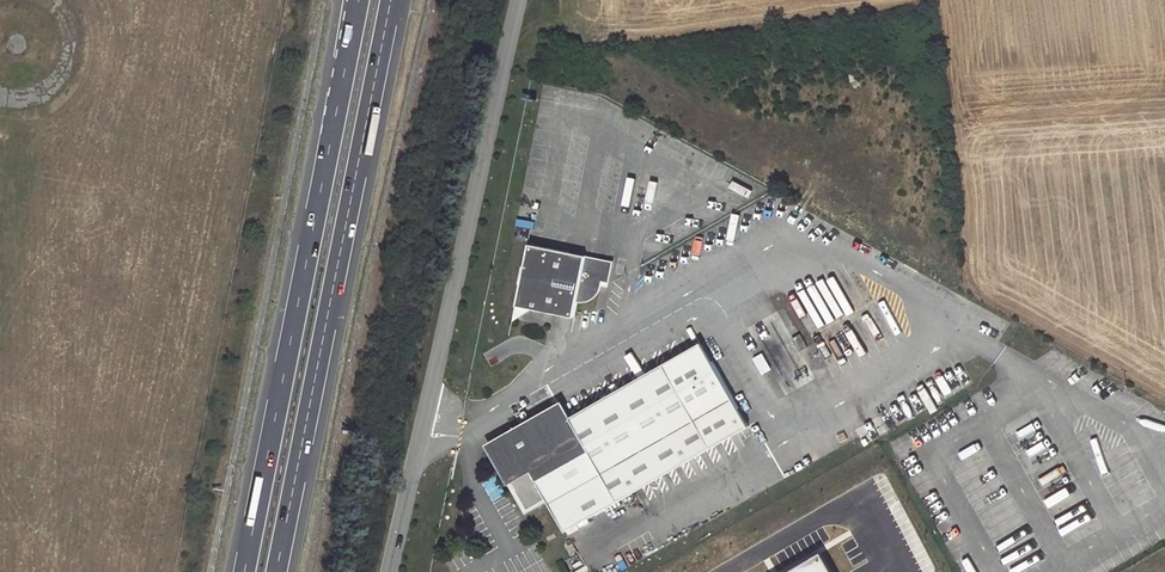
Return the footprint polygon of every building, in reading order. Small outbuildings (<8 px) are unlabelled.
[(611,262),(529,244),(525,262),(522,261),(518,281),(521,281),(517,303),(575,316),(577,301),(582,301),(589,299),(593,294),(598,287),(600,279),(608,280),(611,262)] [(808,335),(799,339),(806,354),(815,349),(808,335)] [(513,440),(494,451),(525,506),(545,494),(564,528),(748,425),(701,343),(568,417),(562,406),(534,422),(539,431),(516,444),(513,440)] [(762,353),(752,358),(760,373),(769,368),(762,353)] [(491,446),(494,451),(513,440),(516,444),(539,431),(534,422),(491,446)] [(820,557),(794,571),(829,571),(820,557)]
